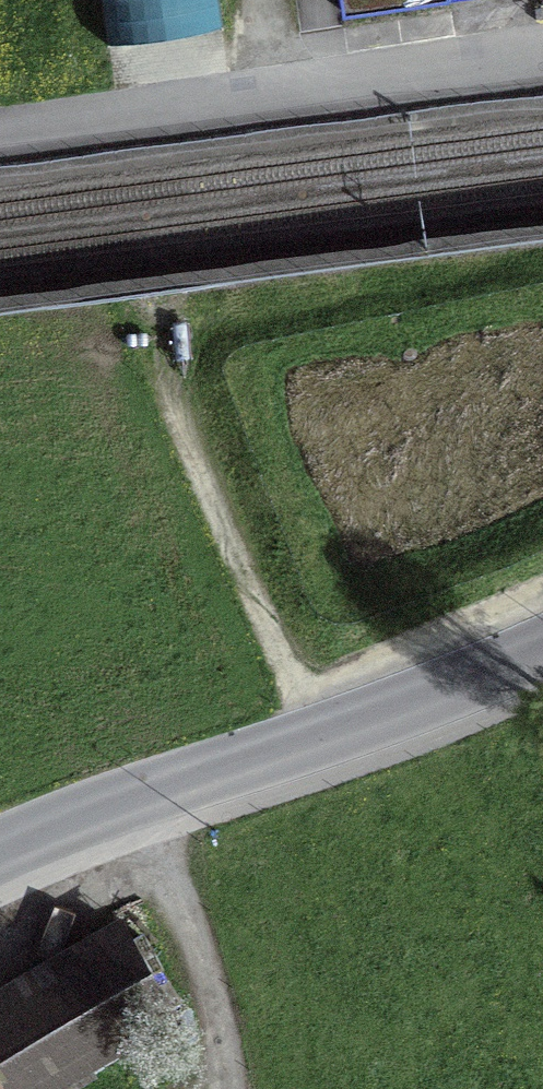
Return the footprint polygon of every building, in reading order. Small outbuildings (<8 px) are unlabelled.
[(338,10),(408,0),(337,0),(338,10)] [(179,1010),(120,915),(0,988),(0,1088),(49,1088),(179,1010)]
